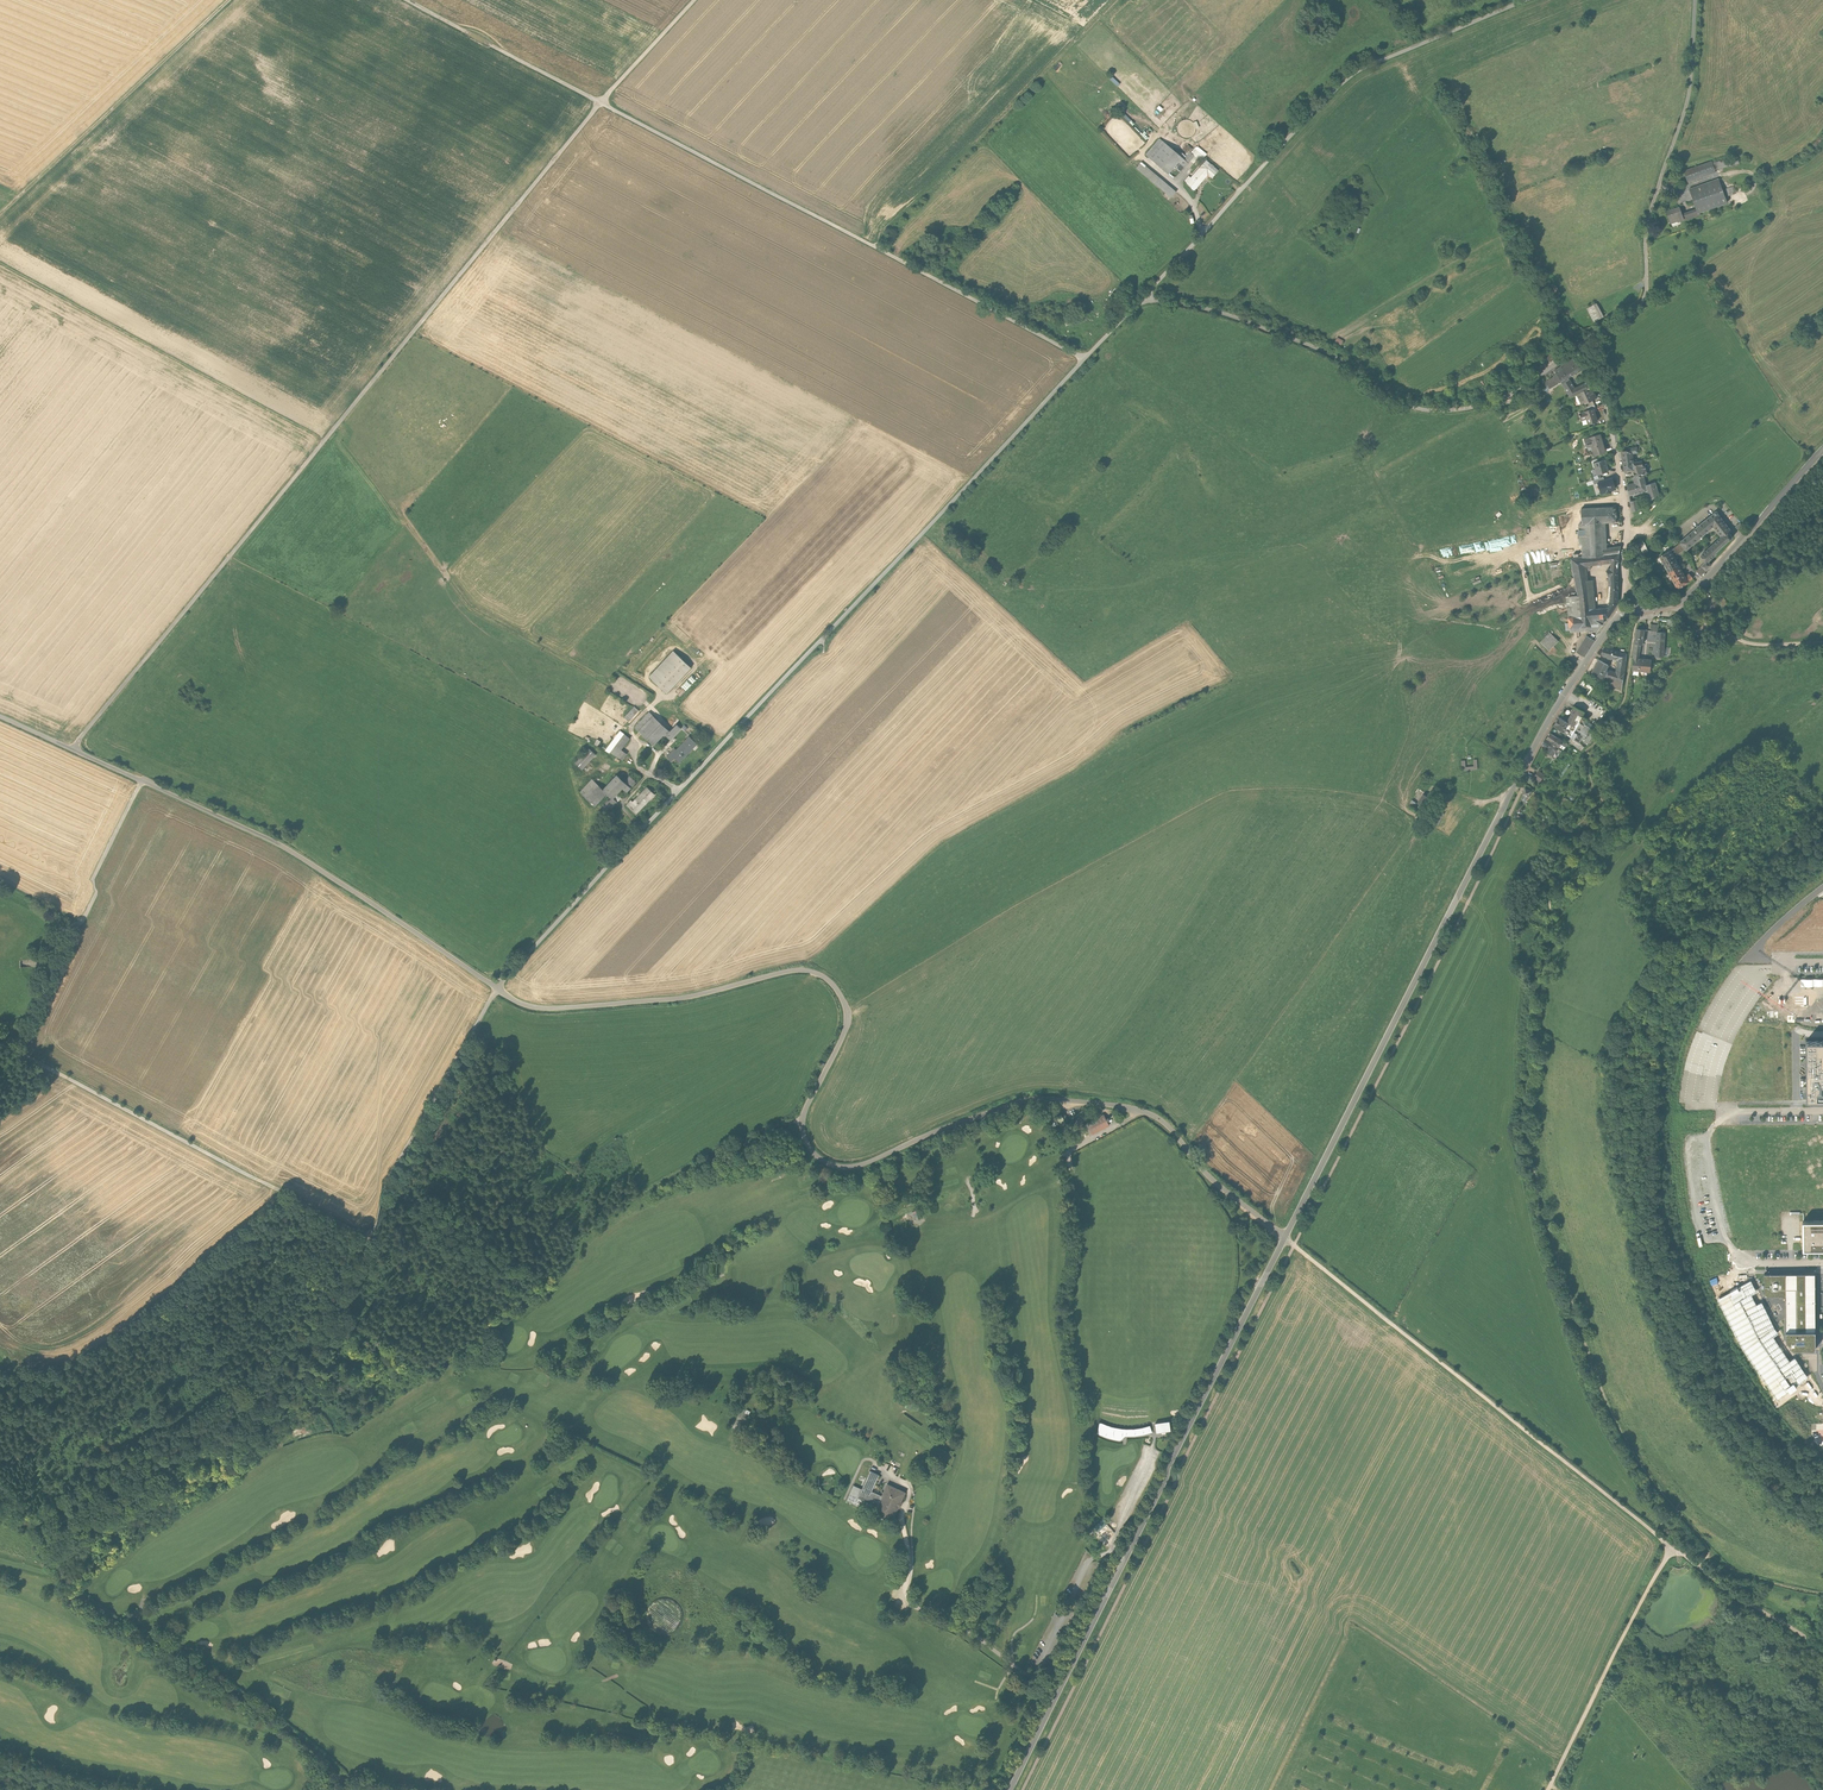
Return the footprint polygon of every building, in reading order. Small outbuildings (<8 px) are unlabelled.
[(1118,86),(1120,84),(1112,76),(1110,79),(1118,86)] [(1162,142),(1149,158),(1168,175),(1178,163),(1184,168),(1194,156),(1190,153),(1184,160),(1162,142)] [(1741,153),(1716,160),(1719,168),(1743,160),(1741,153)] [(1716,159),(1688,168),(1692,180),(1720,170),(1719,168),(1716,160),(1716,159)] [(1189,177),(1185,182),(1195,190),(1208,175),(1211,178),(1218,171),(1206,161),(1191,179),(1189,177)] [(1171,197),(1175,192),(1141,162),(1136,168),(1171,197)] [(1694,187),(1701,206),(1702,210),(1704,209),(1731,200),(1729,195),(1726,187),(1723,177),(1694,187)] [(1738,183),(1726,187),(1729,195),(1740,191),(1738,183)] [(1684,205),(1671,209),(1675,221),(1684,217),(1688,216),(1686,211),(1684,205)] [(1701,206),(1686,211),(1688,216),(1684,217),(1684,219),(1705,212),(1704,209),(1702,210),(1701,206)] [(1600,302),(1591,307),(1598,321),(1608,315),(1600,302)] [(1549,354),(1555,360),(1560,356),(1554,349),(1549,354)] [(1550,365),(1544,357),(1537,363),(1543,370),(1550,365)] [(1559,369),(1561,373),(1565,380),(1563,383),(1570,379),(1572,376),(1586,367),(1577,357),(1559,369)] [(1558,375),(1544,383),(1546,386),(1552,383),(1554,387),(1565,380),(1561,373),(1557,375),(1558,375)] [(1571,378),(1570,379),(1563,383),(1572,397),(1578,393),(1593,386),(1587,374),(1582,376),(1585,382),(1576,387),(1571,378)] [(1598,398),(1593,386),(1578,393),(1584,405),(1587,404),(1594,401),(1598,398)] [(1589,411),(1580,413),(1582,421),(1588,419),(1589,424),(1599,422),(1596,411),(1595,409),(1589,411)] [(1600,435),(1585,439),(1587,447),(1592,446),(1595,456),(1606,453),(1600,435)] [(1624,472),(1634,471),(1634,463),(1633,454),(1638,453),(1637,447),(1629,449),(1629,452),(1621,452),(1624,472)] [(1609,459),(1598,462),(1601,475),(1612,472),(1609,459)] [(1634,463),(1634,471),(1636,477),(1644,475),(1648,474),(1646,468),(1643,468),(1643,462),(1634,463)] [(1644,475),(1636,477),(1634,477),(1635,484),(1628,486),(1630,495),(1648,491),(1646,486),(1644,475)] [(1598,483),(1601,493),(1617,489),(1614,479),(1598,483)] [(1655,483),(1646,486),(1648,491),(1650,501),(1659,494),(1655,483)] [(1616,507),(1581,509),(1581,524),(1601,522),(1617,522),(1616,507)] [(1705,561),(1707,563),(1708,562),(1716,554),(1715,554),(1716,553),(1715,552),(1728,540),(1729,540),(1730,540),(1731,539),(1732,538),(1732,537),(1732,536),(1731,535),(1729,533),(1731,531),(1717,514),(1718,514),(1718,513),(1717,512),(1716,511),(1715,511),(1715,512),(1714,512),(1714,513),(1714,514),(1691,532),(1681,543),(1686,548),(1687,549),(1713,526),(1720,535),(1722,536),(1700,556),(1705,561)] [(1581,524),(1579,524),(1580,545),(1583,544),(1583,556),(1584,558),(1590,557),(1619,553),(1620,547),(1602,549),(1601,522),(1581,524)] [(1671,551),(1674,558),(1686,548),(1681,543),(1671,551)] [(1660,557),(1664,565),(1675,559),(1674,558),(1671,551),(1660,557)] [(1619,553),(1590,557),(1584,558),(1583,556),(1571,559),(1578,596),(1566,597),(1569,623),(1565,624),(1566,631),(1570,630),(1569,629),(1601,626),(1603,622),(1603,618),(1609,618),(1615,608),(1617,604),(1618,586),(1617,568),(1619,553)] [(1664,565),(1668,573),(1679,567),(1675,559),(1664,565)] [(1707,563),(1705,561),(1701,566),(1706,571),(1711,564),(1708,562),(1707,563)] [(1706,571),(1701,566),(1696,571),(1697,572),(1699,574),(1701,576),(1706,571)] [(1486,578),(1504,573),(1503,567),(1484,573),(1486,578)] [(1668,573),(1672,580),(1684,574),(1679,567),(1668,573)] [(1672,580),(1678,590),(1688,582),(1685,577),(1684,574),(1672,580)] [(1448,581),(1450,590),(1478,584),(1476,575),(1448,581)] [(1644,630),(1637,629),(1634,643),(1641,645),(1642,645),(1644,630)] [(1589,632),(1577,653),(1584,657),(1599,633),(1595,631),(1589,632)] [(1664,633),(1657,632),(1657,635),(1655,658),(1657,658),(1657,657),(1662,657),(1663,648),(1664,633)] [(1549,633),(1540,642),(1549,651),(1558,641),(1549,633)] [(1641,645),(1634,643),(1632,670),(1650,672),(1651,660),(1638,659),(1641,645)] [(1608,670),(1607,672),(1604,678),(1604,679),(1603,679),(1602,684),(1607,685),(1622,689),(1626,654),(1604,648),(1598,654),(1618,659),(1616,673),(1608,670)] [(673,650),(649,676),(667,693),(692,667),(673,650)] [(1608,665),(1599,660),(1592,673),(1603,679),(1604,679),(1604,678),(1607,672),(1605,671),(1608,665)] [(1583,681),(1577,688),(1582,691),(1586,686),(1587,684),(1583,681)] [(1593,688),(1587,684),(1586,686),(1590,689),(1585,696),(1587,697),(1593,688)] [(628,712),(633,717),(644,706),(640,701),(628,712)] [(1573,711),(1567,722),(1559,717),(1554,727),(1564,732),(1567,734),(1571,737),(1571,738),(1579,743),(1581,740),(1583,741),(1584,740),(1588,742),(1594,731),(1584,725),(1587,719),(1582,717),(1584,712),(1575,707),(1574,706),(1572,710),(1573,711)] [(673,732),(678,737),(690,725),(686,721),(678,729),(657,708),(640,725),(661,745),(673,732)] [(630,754),(624,750),(634,737),(623,729),(609,749),(625,761),(630,754)] [(683,757),(688,762),(706,741),(698,734),(677,758),(680,761),(683,757)] [(1546,738),(1542,744),(1550,749),(1548,752),(1557,758),(1562,750),(1563,751),(1567,744),(1558,738),(1558,739),(1550,734),(1547,739),(1546,738)] [(1567,734),(1564,738),(1580,750),(1582,745),(1579,743),(1571,738),(1571,737),(1567,734)] [(572,763),(579,771),(595,755),(588,747),(572,763)] [(1465,760),(1462,761),(1463,770),(1478,769),(1477,759),(1474,760),(1474,766),(1466,767),(1465,760)] [(1538,771),(1534,778),(1540,782),(1545,776),(1538,771)] [(592,781),(577,796),(594,813),(607,800),(611,804),(601,814),(607,820),(619,808),(614,803),(624,792),(629,796),(640,785),(633,779),(627,785),(619,778),(604,793),(592,781)] [(1525,788),(1523,794),(1528,797),(1531,791),(1525,788)] [(629,812),(638,820),(658,799),(650,791),(629,812)] [(1434,796),(1427,791),(1421,800),(1428,805),(1434,796)] [(1573,802),(1564,797),(1560,803),(1569,809),(1573,802)] [(1448,812),(1439,807),(1433,818),(1442,823),(1448,812)] [(1806,1042),(1807,1100),(1815,1101),(1822,1101),(1822,1042),(1806,1042)] [(1084,1124),(1089,1134),(1108,1125),(1103,1114),(1084,1124)] [(915,1231),(909,1217),(895,1223),(902,1237),(915,1231)] [(1802,1221),(1803,1250),(1822,1250),(1822,1221),(1802,1221)] [(1786,1296),(1786,1331),(1815,1331),(1815,1273),(1800,1274),(1775,1274),(1764,1274),(1764,1296),(1786,1296)] [(1778,1333),(1774,1327),(1762,1302),(1756,1305),(1751,1294),(1757,1291),(1751,1280),(1730,1290),(1726,1292),(1717,1297),(1742,1348),(1777,1398),(1789,1390),(1790,1392),(1797,1387),(1796,1385),(1801,1382),(1808,1377),(1797,1360),(1795,1357),(1790,1360),(1773,1336),(1778,1333)] [(1773,1318),(1781,1314),(1777,1303),(1768,1306),(1773,1318)] [(1815,1331),(1786,1331),(1786,1339),(1793,1349),(1816,1349),(1815,1342),(1817,1342),(1817,1340),(1817,1338),(1815,1338),(1815,1331)] [(908,1393),(907,1404),(922,1406),(923,1395),(908,1393)] [(1155,1424),(1156,1434),(1171,1432),(1169,1422),(1155,1424)] [(1099,1423),(1097,1426),(1105,1430),(1113,1432),(1122,1434),(1122,1433),(1126,1433),(1126,1434),(1135,1434),(1143,1432),(1151,1430),(1150,1426),(1147,1427),(1139,1428),(1129,1429),(1125,1430),(1121,1429),(1117,1428),(1112,1427),(1108,1426),(1103,1424),(1099,1423)] [(870,1464),(858,1490),(877,1498),(882,1489),(871,1484),(879,1468),(870,1464)] [(877,1498),(874,1506),(892,1514),(905,1485),(887,1477),(882,1489),(877,1498)] [(1102,1513),(1093,1521),(1106,1534),(1114,1527),(1102,1513)]
